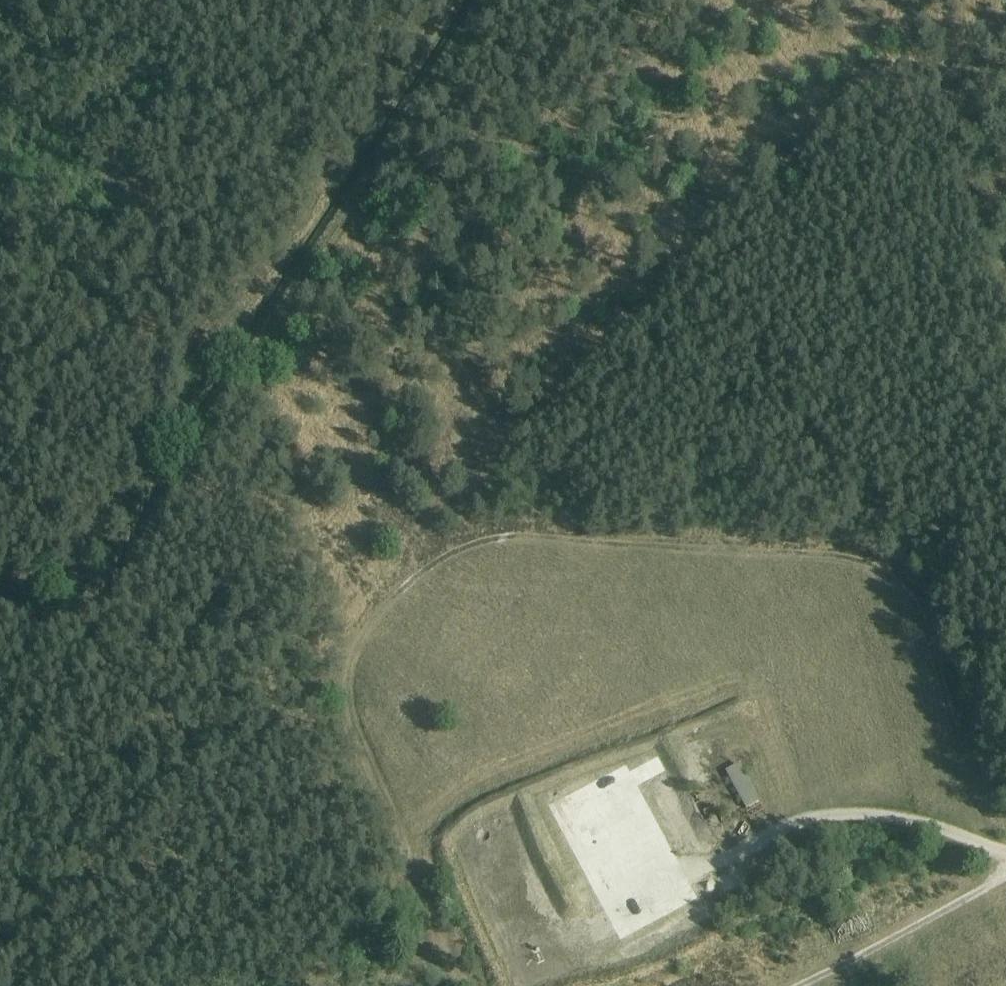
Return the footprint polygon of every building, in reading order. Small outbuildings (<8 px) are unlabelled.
[(761,802),(741,764),(727,771),(747,810),(761,802)] [(848,917),(845,930),(862,933),(865,920),(848,917)]
